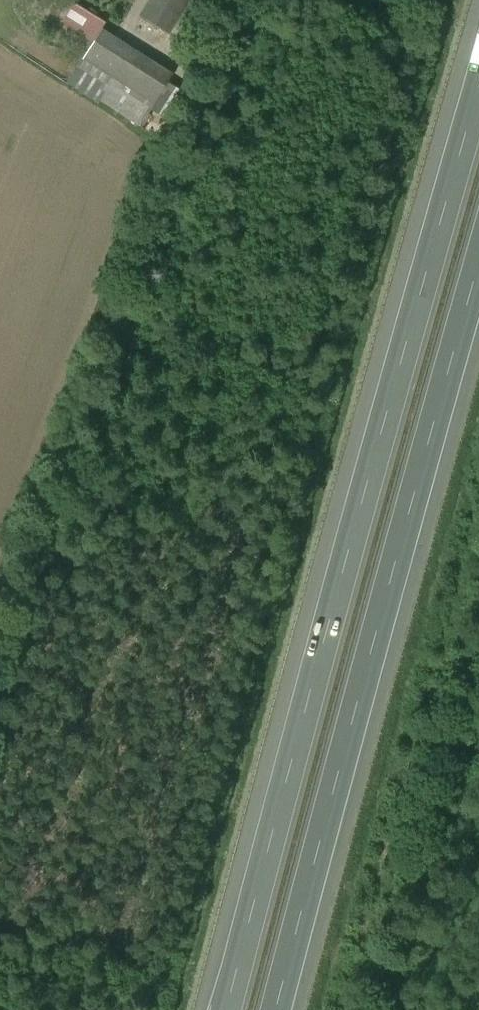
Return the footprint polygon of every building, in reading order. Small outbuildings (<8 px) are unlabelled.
[(142,17),(167,33),(187,0),(153,0),(142,17)] [(66,24),(95,42),(102,30),(106,22),(78,5),(66,24)] [(95,42),(70,80),(141,125),(173,75),(102,30),(95,42)]
